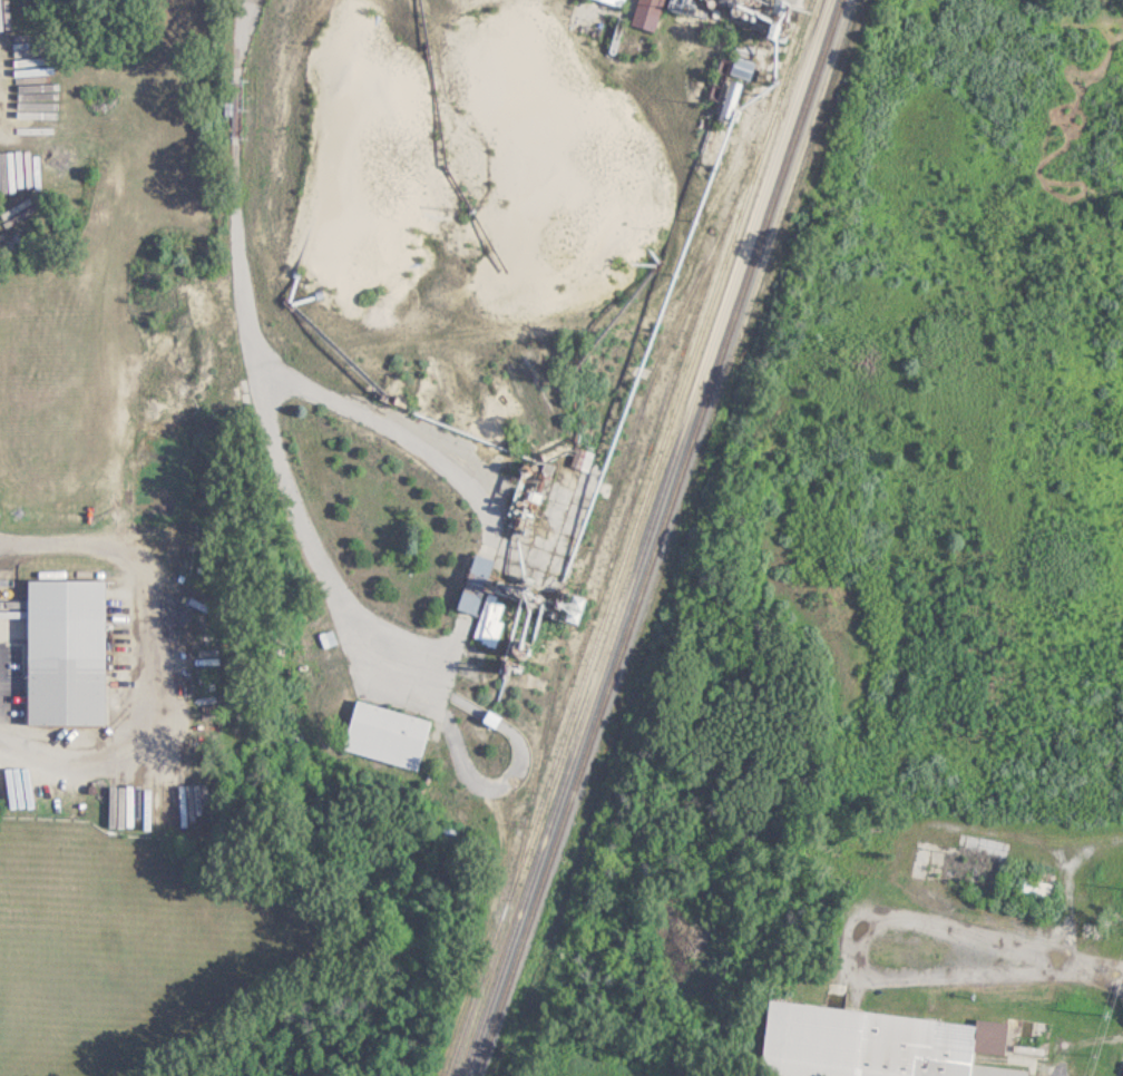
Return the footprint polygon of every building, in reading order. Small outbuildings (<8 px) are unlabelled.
[(654,30),(662,0),(640,0),(634,25),(654,30)] [(728,71),(748,78),(759,48),(739,41),(728,71)] [(732,111),(739,82),(729,79),(722,109),(732,111)] [(571,466),(586,471),(592,454),(577,449),(571,466)] [(456,609),(475,615),(493,560),(474,554),(456,609)] [(104,580),(26,580),(26,725),(104,725),(104,580)] [(494,646),(505,600),(485,595),(475,642),(494,646)] [(320,634),(323,646),(335,643),(332,631),(320,634)] [(342,750),(417,770),(430,720),(355,701),(342,750)] [(1053,884),(1022,876),(1018,893),(1049,901),(1053,884)] [(1028,1069),(973,1063),(974,1053),(1005,1056),(1008,1026),(769,1001),(761,1075),(1027,1075),(1028,1069)]
